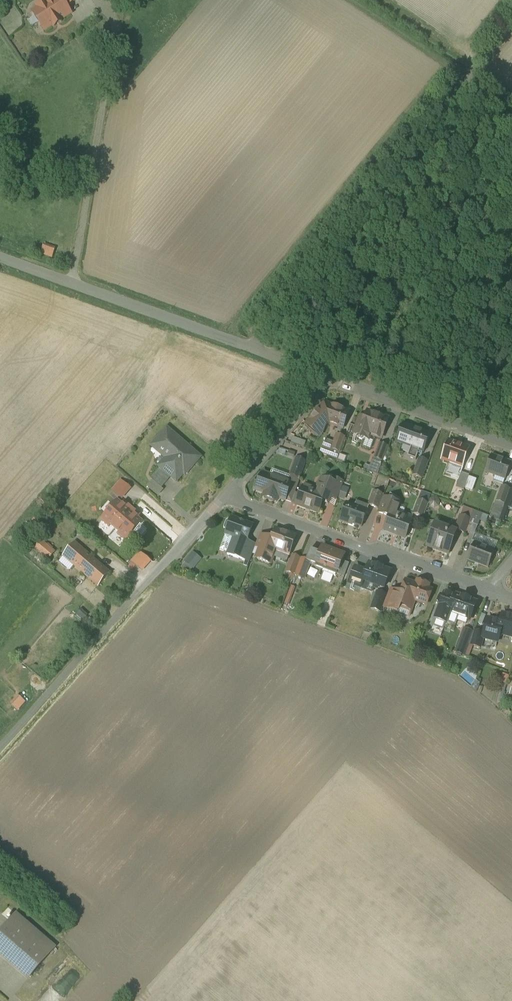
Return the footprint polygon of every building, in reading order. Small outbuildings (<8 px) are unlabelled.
[(46,4),(45,2),(38,7),(39,8),(33,12),(45,30),(53,25),(54,27),(63,22),(61,20),(71,13),(67,6),(70,4),(68,0),(52,0),(46,4)] [(349,412),(325,403),(318,412),(317,411),(312,418),(307,425),(308,424),(321,435),(322,434),(326,423),(332,425),(332,424),(343,428),(349,412)] [(389,419),(368,412),(365,419),(362,418),(360,419),(354,434),(357,435),(357,436),(358,439),(363,440),(366,439),(369,440),(371,435),(378,437),(379,435),(383,436),(389,419)] [(431,434),(403,424),(397,442),(411,447),(408,457),(416,460),(420,450),(424,452),(431,434)] [(200,457),(167,429),(153,446),(154,446),(155,444),(162,450),(160,452),(169,460),(163,467),(161,466),(160,466),(162,467),(158,471),(166,478),(169,474),(177,480),(184,472),(185,474),(186,473),(185,472),(192,464),(193,465),(200,457)] [(334,444),(325,440),(320,453),(338,460),(341,452),(340,451),(345,438),(337,435),(334,444)] [(470,448),(449,441),(442,459),(463,467),(470,448)] [(388,446),(380,444),(370,472),(378,475),(383,460),(388,446)] [(500,458),(492,455),(486,472),(506,479),(511,463),(499,459),(500,458)] [(297,458),(290,475),(292,475),(300,478),(306,461),(297,458)] [(428,461),(420,458),(414,475),(422,478),(428,461)] [(166,478),(158,471),(151,479),(162,488),(169,480),(166,478)] [(462,472),(457,487),(464,490),(470,475),(462,472)] [(279,479),(272,477),(271,475),(265,473),(263,474),(261,479),(259,479),(255,490),(265,494),(264,497),(277,502),(279,498),(285,501),(286,500),(292,484),(289,483),(279,479)] [(300,478),(292,475),(289,483),(292,484),(286,500),(292,502),(296,492),(301,478),(300,478)] [(316,491),(304,487),(301,494),(296,492),(292,502),(297,504),(297,505),(319,513),(323,500),(326,501),(326,502),(329,503),(331,497),(336,484),(333,483),(322,479),(322,480),(320,481),(318,486),(319,488),(318,490),(316,491)] [(344,483),(334,479),(333,483),(336,484),(331,497),(338,500),(344,483)] [(132,489),(120,480),(111,491),(122,501),(132,489)] [(503,486),(497,501),(505,504),(510,488),(503,486)] [(374,491),(369,505),(378,508),(383,494),(374,491)] [(400,504),(383,498),(378,512),(390,517),(391,513),(396,515),(400,504)] [(126,507),(118,500),(102,518),(103,519),(101,521),(109,527),(111,525),(115,529),(116,527),(119,525),(120,523),(122,521),(127,515),(130,512),(132,509),(128,505),(126,507)] [(419,500),(414,514),(423,517),(428,503),(419,500)] [(368,511),(347,503),(340,521),(349,524),(349,522),(362,527),(368,511)] [(137,513),(132,509),(130,512),(127,515),(122,521),(120,523),(119,525),(116,527),(115,529),(119,533),(117,535),(125,541),(127,539),(127,540),(143,522),(135,515),(137,513)] [(396,515),(391,513),(390,517),(385,531),(406,538),(412,521),(396,515)] [(471,519),(461,516),(455,530),(466,533),(471,519)] [(253,525),(232,518),(226,535),(234,537),(228,554),(243,559),(249,543),(247,542),(253,525)] [(456,532),(436,524),(428,547),(448,554),(456,532)] [(478,526),(473,524),(469,534),(474,536),(478,526)] [(271,541),(266,540),(267,537),(263,547),(262,546),(261,548),(258,559),(271,564),(275,553),(278,551),(279,549),(290,553),(289,555),(296,537),(276,529),(271,541)] [(256,545),(256,546),(261,548),(262,546),(263,547),(267,537),(260,535),(256,545)] [(49,560),(56,552),(42,541),(35,549),(49,560)] [(110,573),(75,543),(63,556),(98,587),(110,573)] [(256,545),(249,543),(243,559),(250,562),(256,546),(256,545)] [(495,551),(475,543),(468,560),(489,568),(495,551)] [(345,555),(323,546),(320,553),(311,549),(307,561),(310,562),(311,562),(311,563),(316,565),(315,566),(324,569),(337,574),(338,574),(337,573),(338,571),(342,561),(343,561),(345,555)] [(152,562),(140,551),(130,562),(142,572),(152,562)] [(293,556),(287,572),(294,574),(300,559),(293,556)] [(301,559),(295,575),(305,578),(311,563),(311,562),(310,562),(307,561),(301,559)] [(342,561),(338,571),(337,573),(338,574),(337,574),(345,577),(350,564),(343,561),(342,561)] [(391,571),(370,564),(364,581),(363,585),(372,589),(373,584),(384,588),(391,571)] [(398,604),(386,600),(384,607),(410,617),(416,601),(427,605),(432,590),(427,588),(428,585),(418,582),(417,584),(407,581),(406,582),(409,582),(404,595),(401,594),(398,604)] [(401,594),(390,590),(386,600),(398,604),(401,594)] [(387,596),(377,592),(372,608),(381,611),(387,596)] [(445,594),(438,612),(448,616),(449,613),(455,597),(445,594)] [(467,599),(456,595),(455,597),(449,613),(459,617),(459,616),(470,620),(477,602),(467,599)] [(459,617),(449,613),(448,616),(447,619),(457,622),(459,617)] [(503,613),(497,633),(511,637),(511,616),(503,613)] [(474,632),(464,628),(456,652),(465,656),(474,632)] [(25,702),(17,695),(9,704),(17,711),(25,702)] [(16,913),(0,932),(0,956),(28,980),(57,947),(16,913)]
